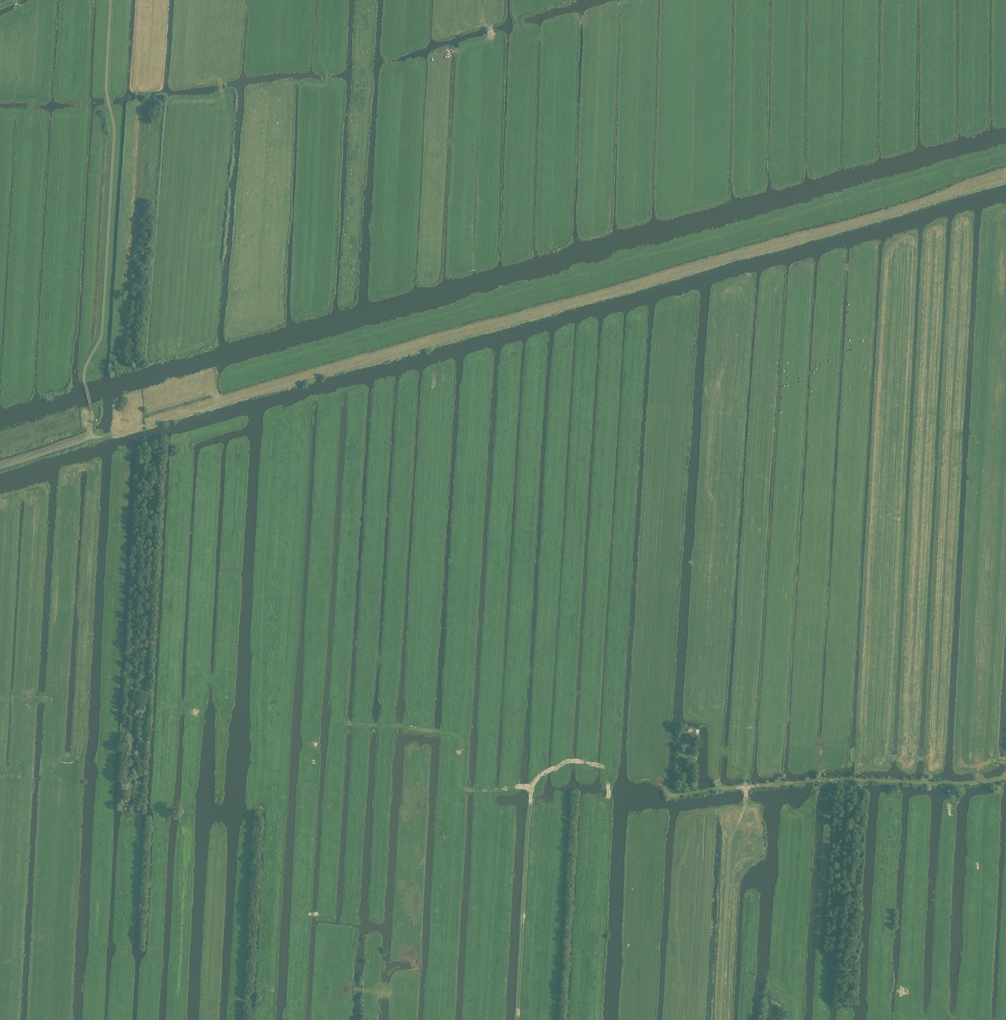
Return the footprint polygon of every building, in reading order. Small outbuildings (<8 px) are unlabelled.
[(685,737),(684,744),(685,744),(685,747),(690,747),(690,745),(692,745),(692,740),(693,740),(694,737),(693,737),(693,735),(690,735),(690,737),(685,737)]
